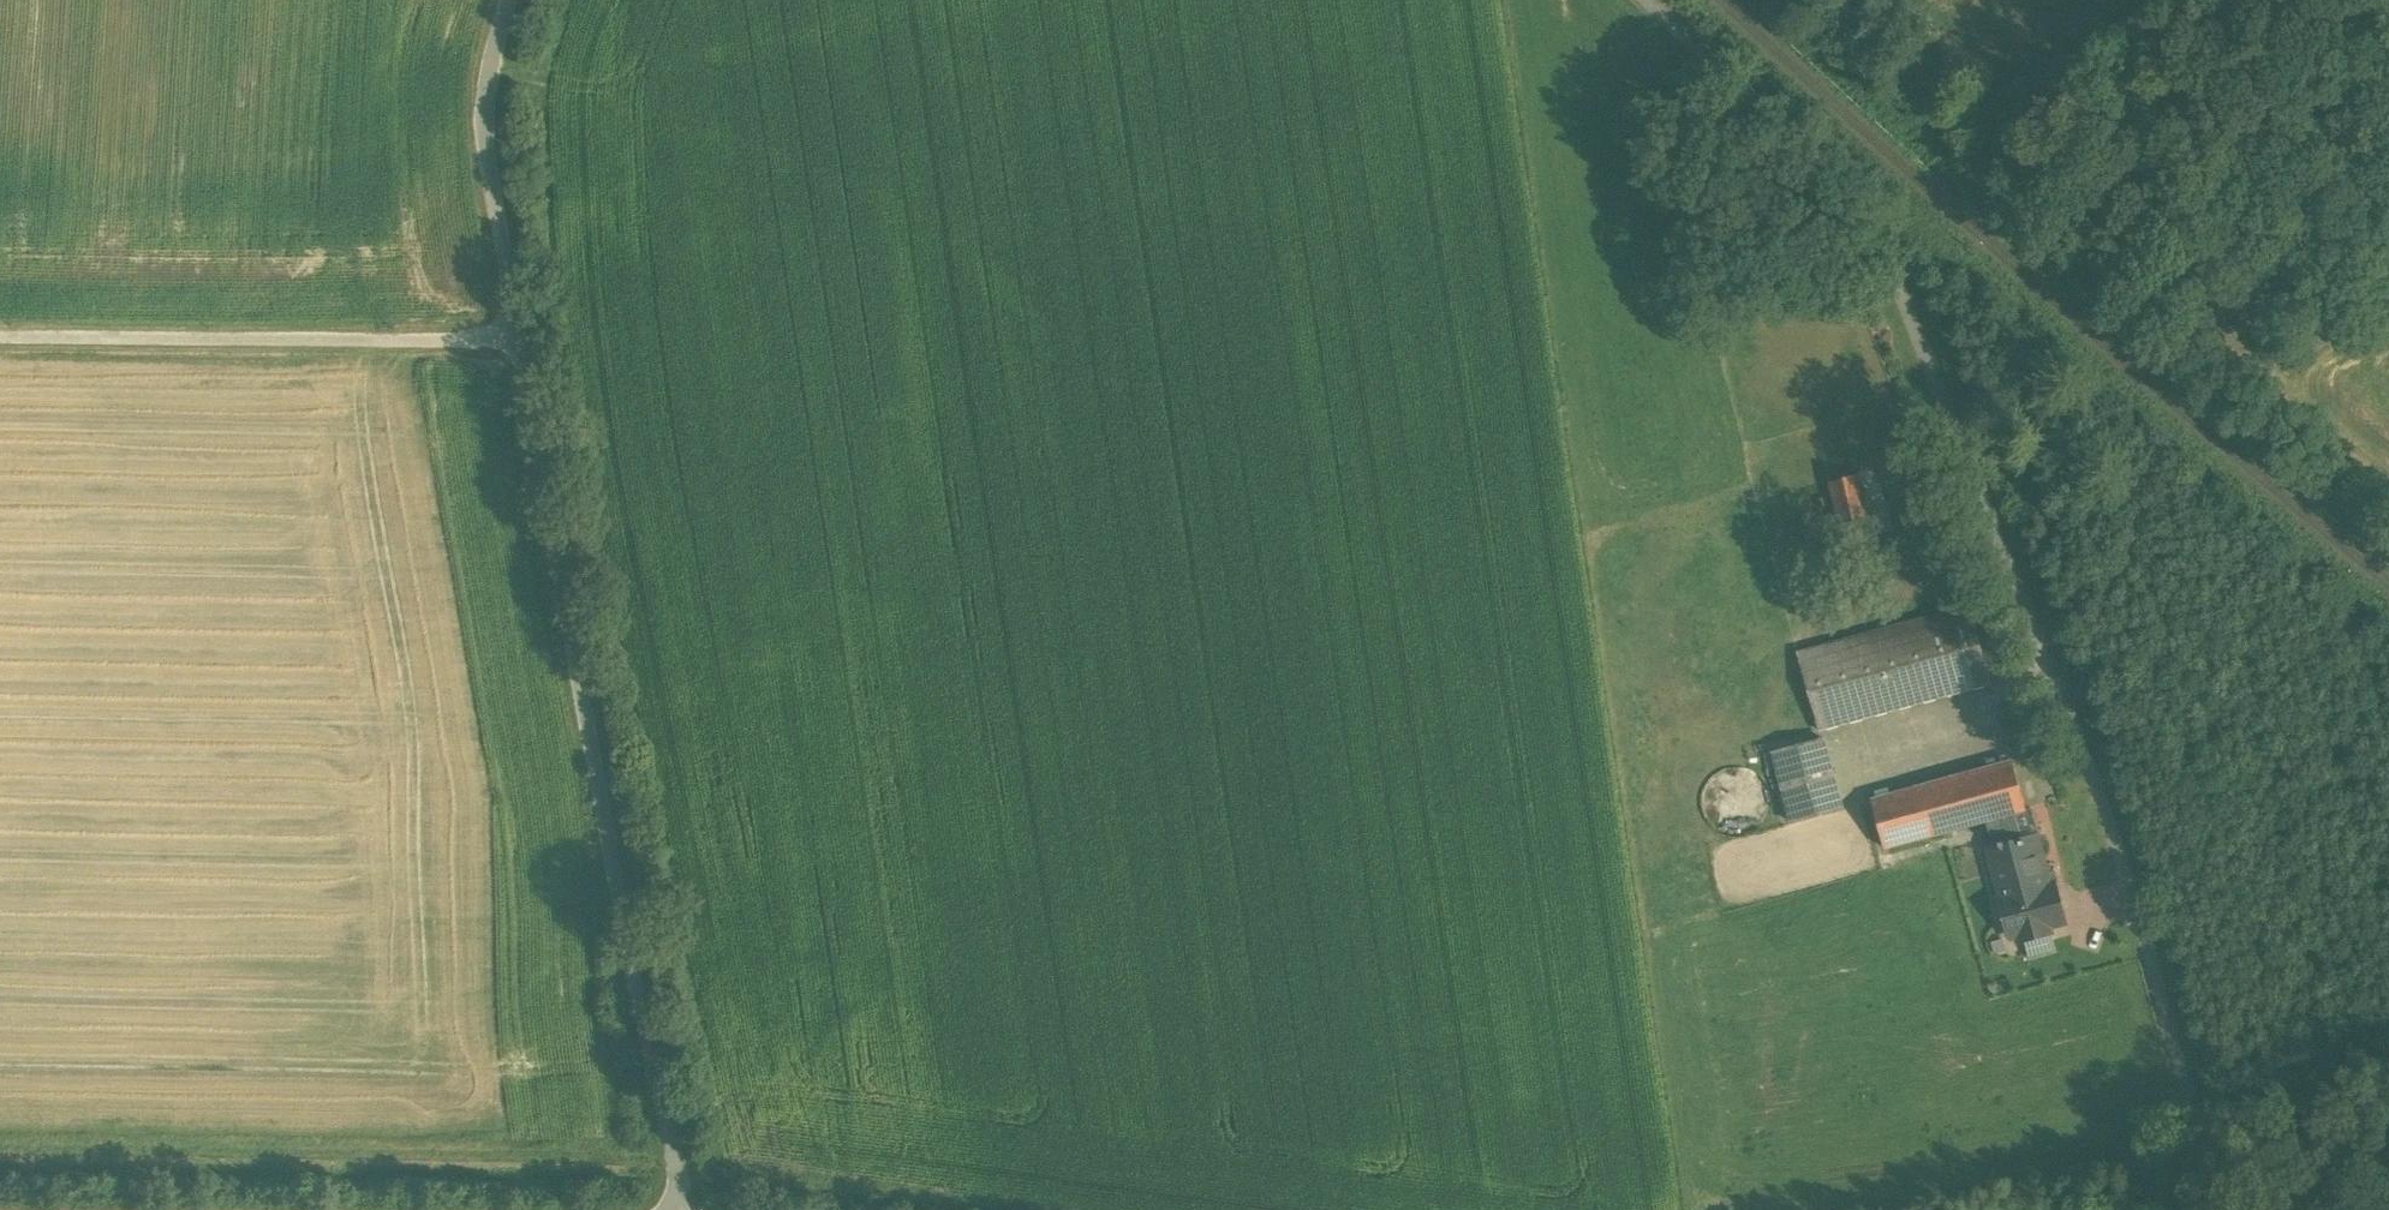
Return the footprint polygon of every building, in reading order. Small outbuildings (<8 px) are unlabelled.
[(1845,529),(1876,521),(1864,473),(1833,480),(1845,529)] [(1970,606),(1798,653),(1818,728),(1990,682),(1970,606)] [(1823,738),(1773,752),(1793,822),(1843,809),(1823,738)] [(1872,800),(1885,847),(1993,818),(2015,812),(2026,809),(2013,762),(1872,800)] [(1713,776),(1709,780),(1706,784),(1704,789),(1702,794),(1702,799),(1702,804),(1702,809),(1704,814),(1706,819),(1709,823),(1713,827),(1717,830),(1721,833),(1726,835),(1731,836),(1736,836),(1742,836),(1747,835),(1751,833),(1756,830),(1760,827),(1764,823),(1766,819),(1769,814),(1770,809),(1771,804),(1771,799),(1770,794),(1769,789),(1766,784),(1764,780),(1760,776),(1756,773),(1751,770),(1747,768),(1741,767),(1736,767),(1731,767),(1726,768),(1721,770),(1717,773),(1713,776)] [(2015,812),(1993,818),(2001,846),(1988,849),(2014,936),(2058,923),(2039,858),(2043,857),(2037,835),(2023,839),(2015,812)]
